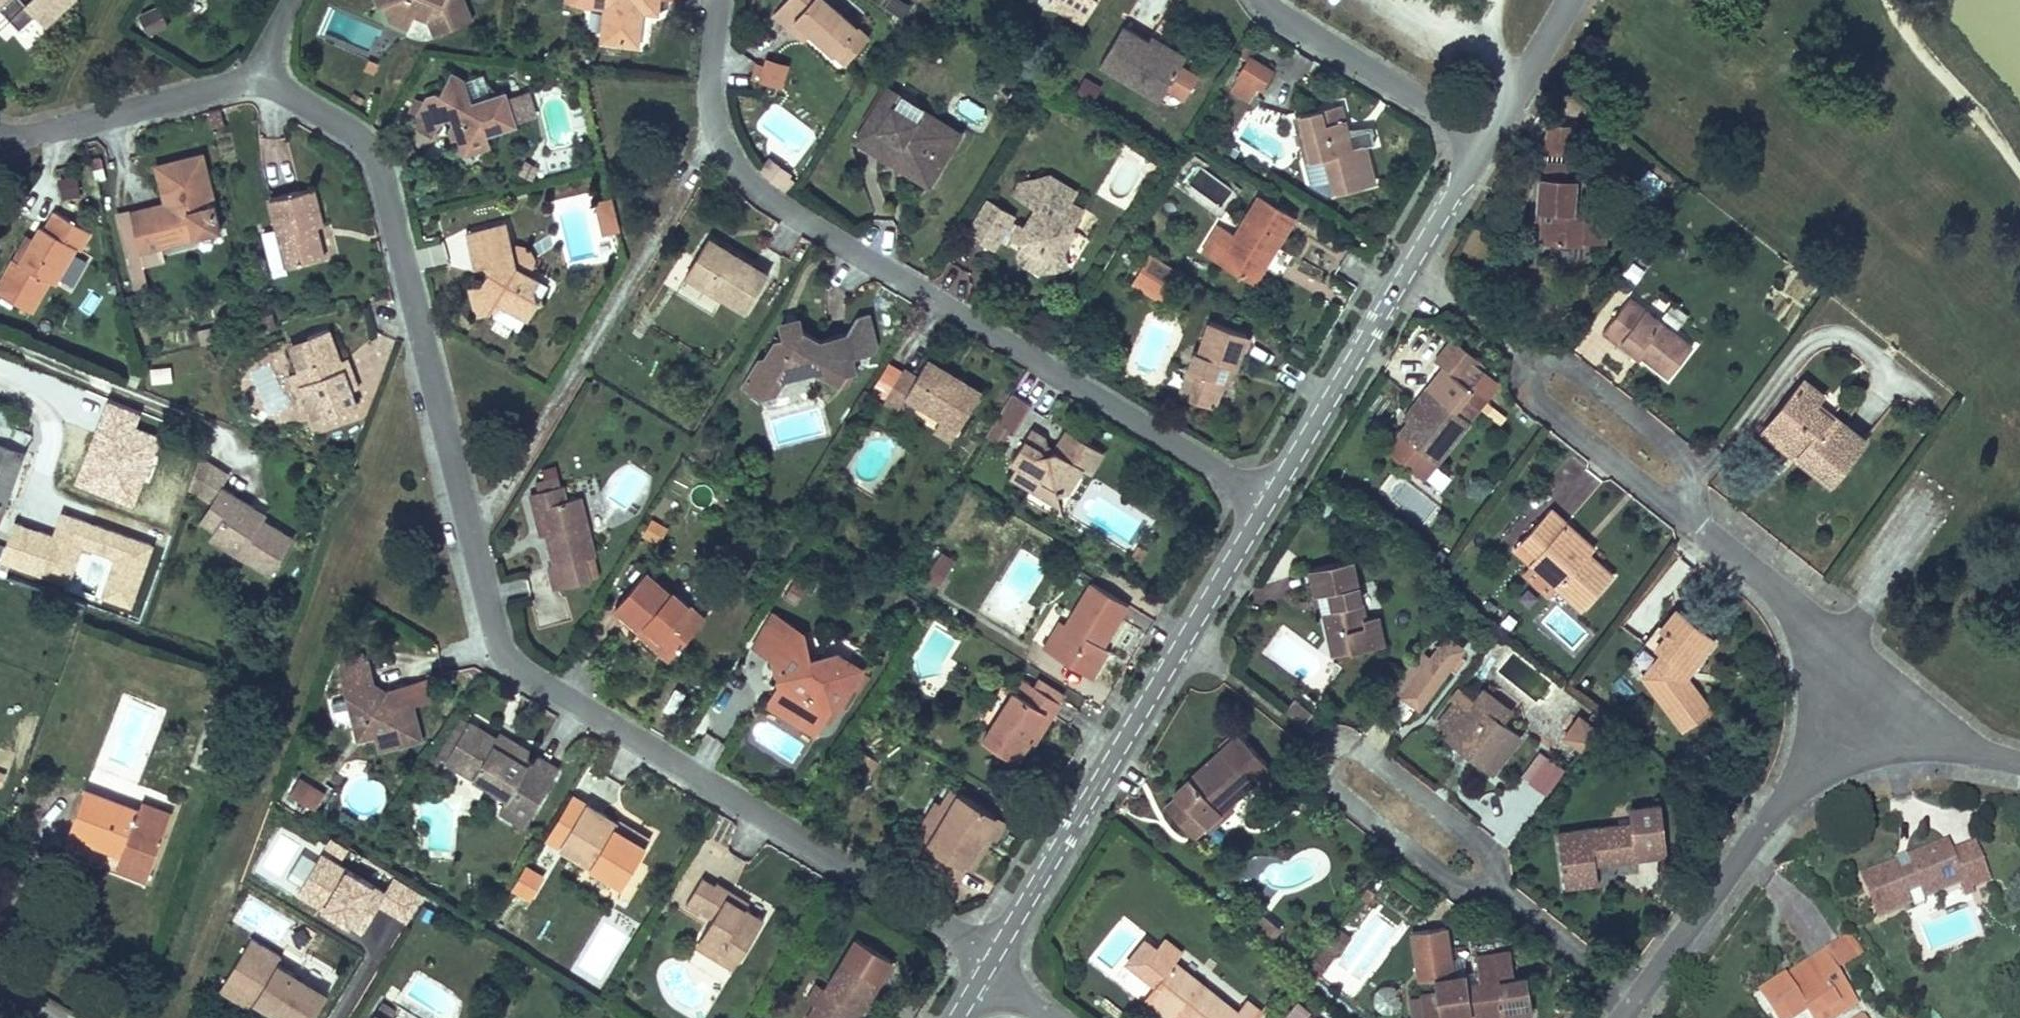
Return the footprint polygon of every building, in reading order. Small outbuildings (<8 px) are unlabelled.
[(74,0),(0,0),(0,11),(6,6),(24,26),(40,12),(49,22),(74,0)] [(377,14),(397,23),(405,7),(415,13),(421,29),(461,13),(456,0),(372,0),(377,14)] [(603,40),(643,44),(647,10),(663,12),(664,0),(573,0),(590,5),(607,7),(603,40)] [(848,61),(873,33),(837,0),(787,0),(776,12),(807,39),(814,31),(848,61)] [(1053,6),(1072,18),(1083,0),(1057,0),(1053,6)] [(163,3),(143,12),(152,32),(173,23),(163,3)] [(1099,61),(1158,97),(1181,60),(1147,39),(1122,24),(1099,61)] [(1147,39),(1181,60),(1187,51),(1152,31),(1147,39)] [(787,84),(792,60),(768,54),(767,62),(758,59),(754,76),(787,84)] [(1270,68),(1249,56),(1240,72),(1257,82),(1261,84),(1270,68)] [(472,130),(504,121),(495,88),(461,100),(455,74),(442,68),(433,89),(428,87),(415,94),(403,122),(422,131),(431,111),(443,116),(437,131),(443,137),(445,135),(453,153),(477,145),(472,130)] [(1257,82),(1240,72),(1231,86),(1249,96),(1257,82)] [(1091,102),(1101,85),(1086,76),(1076,93),(1091,102)] [(856,138),(933,185),(968,129),(890,82),(856,138)] [(1325,156),(1333,188),(1375,178),(1365,138),(1352,141),(1341,99),(1296,110),(1308,160),(1325,156)] [(207,109),(211,123),(224,119),(220,105),(207,109)] [(1573,150),(1574,121),(1545,120),(1544,149),(1573,150)] [(198,149),(156,159),(165,198),(171,222),(185,219),(189,232),(217,225),(198,149)] [(766,156),(760,165),(764,171),(770,176),(777,181),(784,170),(785,167),(766,156)] [(1310,184),(1327,190),(1333,188),(1325,156),(1308,160),(1304,161),(1310,184)] [(1547,160),(1547,176),(1564,176),(1564,160),(1547,160)] [(784,170),(777,181),(783,185),(790,174),(784,170)] [(1025,240),(1020,248),(1027,252),(1022,260),(1042,272),(1077,263),(1084,252),(1071,244),(1081,227),(1077,224),(1089,205),(1075,197),(1082,187),(1054,170),(1023,177),(1014,191),(1037,204),(1026,223),(1017,217),(1020,212),(990,194),(969,229),(998,247),(1004,237),(1012,242),(1016,235),(1025,240)] [(1203,171),(1196,186),(1221,198),(1228,183),(1203,171)] [(78,194),(77,173),(58,174),(60,194),(78,194)] [(1574,207),(1575,177),(1564,176),(1547,176),(1533,175),(1532,206),(1542,206),(1541,217),(1540,238),(1582,240),(1582,236),(1603,237),(1604,208),(1574,207)] [(316,183),(270,192),(276,220),(284,258),(285,262),(324,254),(317,219),(324,217),(316,183)] [(605,205),(602,190),(583,194),(587,210),(605,205)] [(1254,278),(1291,214),(1257,194),(1236,230),(1217,219),(1201,246),(1254,278)] [(157,239),(189,232),(185,219),(171,222),(165,198),(128,206),(130,214),(150,209),(157,239)] [(591,229),(610,224),(605,205),(587,210),(591,229)] [(0,276),(0,292),(29,308),(47,274),(51,276),(70,243),(73,244),(84,225),(49,206),(40,223),(36,221),(16,258),(11,256),(0,276)] [(1542,206),(1532,206),(1531,217),(1541,217),(1542,206)] [(150,209),(130,214),(137,244),(157,239),(150,209)] [(459,237),(499,226),(495,210),(455,220),(459,237)] [(268,261),(284,258),(276,220),(259,223),(268,261)] [(499,226),(459,237),(464,260),(480,256),(483,271),(479,278),(467,281),(474,309),(492,305),(488,312),(517,324),(522,317),(529,304),(533,289),(523,285),(530,267),(507,258),(499,226)] [(684,268),(745,304),(767,268),(706,232),(684,268)] [(1183,268),(1153,250),(1134,280),(1164,298),(1183,268)] [(1622,337),(1666,373),(1692,343),(1631,293),(1602,328),(1618,342),(1622,337)] [(260,312),(262,327),(274,325),(273,310),(260,312)] [(760,355),(753,352),(741,373),(763,386),(770,390),(783,365),(798,362),(832,382),(840,370),(851,368),(843,330),(815,337),(799,328),(796,317),(778,321),(780,334),(771,335),(760,355)] [(1218,353),(1235,357),(1243,329),(1206,318),(1197,348),(1191,347),(1179,391),(1215,401),(1223,373),(1213,370),(1218,353)] [(197,326),(200,340),(224,334),(221,321),(197,326)] [(306,404),(310,403),(324,397),(330,412),(354,403),(348,387),(337,358),(325,326),(303,335),(305,341),(289,347),(297,369),(302,382),(298,383),(306,404)] [(303,335),(286,341),(289,347),(305,341),(303,335)] [(1433,357),(1441,363),(1411,398),(1420,406),(1405,423),(1387,445),(1421,473),(1500,379),(1450,337),(1433,357)] [(939,418),(957,428),(986,380),(931,348),(920,366),(906,358),(880,403),(894,411),(903,397),(939,418)] [(1223,373),(1230,375),(1235,357),(1218,353),(1213,370),(1223,373)] [(346,354),(337,358),(348,387),(357,384),(346,354)] [(171,366),(151,368),(153,382),(172,380),(171,366)] [(298,383),(302,382),(297,369),(286,373),(300,407),(306,404),(298,383)] [(1838,399),(1804,372),(1796,382),(1830,409),(1838,399)] [(763,386),(741,373),(735,383),(757,396),(763,386)] [(1805,440),(1797,450),(1830,477),(1863,435),(1830,409),(1796,382),(1771,414),(1805,440)] [(1027,402),(1005,389),(988,418),(1004,428),(1010,430),(1027,402)] [(316,418),(330,412),(324,397),(310,403),(316,418)] [(1420,406),(1411,398),(1397,416),(1405,423),(1420,406)] [(1771,414),(1763,424),(1797,450),(1805,440),(1771,414)] [(930,432),(949,443),(957,428),(939,418),(930,432)] [(1004,428),(988,418),(980,432),(997,441),(1004,428)] [(1091,472),(1104,448),(1068,427),(1056,448),(1047,448),(1043,431),(1028,424),(1008,459),(1016,464),(1009,475),(1033,491),(1040,478),(1053,485),(1056,494),(1068,491),(1081,466),(1091,472)] [(0,437),(0,516),(25,446),(0,437)] [(1040,478),(1033,491),(1060,507),(1056,494),(1053,485),(1040,478)] [(556,502),(552,481),(529,488),(540,533),(549,566),(541,568),(547,593),(584,583),(578,558),(588,556),(575,498),(556,502)] [(249,509),(253,503),(221,483),(199,517),(214,526),(209,533),(269,571),(291,534),(260,516),(249,509)] [(532,535),(540,533),(529,488),(521,490),(532,535)] [(260,516),(264,510),(253,503),(249,509),(260,516)] [(1548,506),(1514,546),(1532,561),(1558,584),(1584,606),(1614,572),(1588,549),(1582,555),(1557,533),(1567,522),(1548,506)] [(158,541),(65,507),(57,530),(19,517),(4,559),(72,583),(87,543),(118,555),(104,595),(134,606),(158,541)] [(659,545),(668,527),(651,519),(642,537),(659,545)] [(1588,549),(1592,544),(1567,522),(1557,533),(1582,555),(1588,549)] [(1147,549),(1137,543),(1131,554),(1141,559),(1147,549)] [(937,583),(952,557),(938,549),(923,575),(937,583)] [(1308,562),(1314,591),(1331,587),(1334,601),(1320,604),(1330,649),(1383,638),(1377,609),(1364,612),(1351,552),(1308,562)] [(1550,594),(1558,584),(1532,561),(1523,570),(1550,594)] [(640,624),(672,652),(702,618),(669,589),(666,592),(641,570),(609,603),(636,628),(640,624)] [(1086,668),(1101,643),(1124,602),(1088,582),(1065,622),(1050,648),(1086,668)] [(1334,601),(1331,587),(1314,591),(1310,591),(1313,606),(1320,604),(1334,601)] [(1694,634),(1703,622),(1676,602),(1657,629),(1664,635),(1653,648),(1659,653),(1644,673),(1681,724),(1709,704),(1685,674),(1697,659),(1689,653),(1700,639),(1694,634)] [(832,702),(837,705),(851,681),(858,667),(860,665),(835,649),(809,655),(802,629),(771,611),(751,644),(773,658),(779,682),(788,688),(783,695),(822,718),(832,702)] [(1040,642),(1050,648),(1065,622),(1055,616),(1040,642)] [(1697,659),(1716,633),(1703,622),(1694,634),(1700,639),(1689,653),(1697,659)] [(634,631),(666,659),(672,652),(640,624),(636,628),(634,631)] [(1418,705),(1461,643),(1445,632),(1402,693),(1418,705)] [(1094,673),(1109,647),(1101,643),(1086,668),(1094,673)] [(358,661),(330,668),(338,702),(321,706),(323,720),(333,726),(343,724),(344,727),(361,722),(365,738),(369,752),(413,742),(405,707),(398,703),(380,707),(377,694),(366,696),(358,661)] [(870,674),(858,667),(851,681),(863,687),(870,674)] [(1032,729),(1027,727),(1043,700),(1053,706),(1060,695),(1032,679),(1025,692),(1011,683),(983,732),(1019,753),(1032,729)] [(788,688),(779,682),(766,705),(814,732),(822,718),(783,695),(788,688)] [(1509,703),(1482,683),(1473,694),(1501,714),(1509,703)] [(1479,747),(1473,755),(1491,769),(1521,729),(1501,714),(1473,694),(1467,703),(1457,695),(1440,718),(1450,725),(1479,747)] [(1314,709),(1295,695),(1286,706),(1305,720),(1314,709)] [(1032,729),(1038,733),(1053,706),(1043,700),(1027,727),(1032,729)] [(828,721),(837,705),(832,702),(822,718),(828,721)] [(1564,732),(1581,745),(1597,724),(1580,711),(1564,732)] [(456,716),(434,755),(441,759),(463,720),(456,716)] [(494,810),(521,825),(551,773),(525,757),(521,764),(488,745),(493,738),(463,720),(441,759),(502,797),(494,810)] [(361,722),(344,727),(347,742),(365,738),(361,722)] [(1450,725),(1443,734),(1473,755),(1479,747),(1450,725)] [(1166,805),(1192,832),(1202,822),(1227,798),(1250,775),(1248,772),(1266,755),(1238,726),(1173,789),(1178,794),(1166,805)] [(555,766),(496,733),(493,738),(488,745),(521,764),(525,757),(551,773),(555,766)] [(854,762),(871,773),(879,759),(862,749),(854,762)] [(1544,790),(1562,767),(1538,749),(1520,772),(1544,790)] [(434,755),(427,751),(417,767),(424,771),(434,755)] [(1260,784),(1278,767),(1266,755),(1248,772),(1250,775),(1260,784)] [(329,789),(303,774),(293,790),(319,806),(329,789)] [(916,859),(959,785),(952,781),(940,801),(933,797),(901,850),(916,859)] [(964,860),(996,806),(959,785),(916,859),(952,880),(964,860)] [(145,871),(166,817),(139,807),(83,786),(67,828),(92,838),(96,827),(126,838),(122,849),(118,861),(145,871)] [(575,794),(547,840),(559,848),(585,799),(575,794)] [(142,796),(139,807),(166,817),(170,806),(142,796)] [(1234,805),(1227,798),(1202,822),(1209,830),(1234,805)] [(585,799),(559,848),(621,884),(646,841),(615,823),(617,818),(585,799)] [(1665,840),(1660,801),(1631,804),(1633,819),(1556,830),(1564,883),(1601,878),(1598,859),(1637,854),(1635,844),(1665,840)] [(997,834),(1008,814),(996,806),(964,860),(971,865),(992,831),(997,834)] [(615,823),(646,841),(651,833),(619,814),(617,818),(615,823)] [(92,838),(122,849),(126,838),(96,827),(92,838)] [(288,880),(307,845),(279,830),(260,865),(288,880)] [(353,843),(335,832),(328,844),(346,855),(353,843)] [(1879,912),(1961,881),(1965,893),(1974,890),(1972,884),(1987,878),(1981,862),(1958,871),(1950,849),(1946,839),(1863,871),(1879,912)] [(1958,871),(1981,862),(1972,840),(1950,849),(1958,871)] [(325,849),(300,890),(365,929),(382,900),(411,918),(428,891),(397,872),(388,887),(325,849)] [(709,935),(743,955),(746,957),(768,916),(752,908),(732,896),(736,889),(721,879),(718,884),(705,876),(689,904),(704,913),(706,909),(717,914),(706,934),(709,935)] [(752,908),(756,901),(736,889),(732,896),(752,908)] [(1324,977),(1356,999),(1404,928),(1372,907),(1324,977)] [(1417,967),(1432,965),(1451,963),(1450,924),(1415,927),(1417,967)] [(810,1017),(849,1017),(858,1003),(865,1008),(896,954),(858,932),(810,1017)] [(247,933),(222,979),(254,997),(292,1017),(311,1017),(328,987),(275,957),(279,951),(247,933)] [(736,968),(743,955),(709,935),(702,948),(736,968)] [(1176,956),(1173,959),(1165,952),(1173,942),(1164,935),(1156,944),(1138,967),(1155,982),(1147,990),(1175,1014),(1180,1017),(1251,1017),(1257,1010),(1244,998),(1237,1007),(1176,956)] [(1138,967),(1156,944),(1146,936),(1127,958),(1138,967)] [(1844,936),(1783,974),(1789,983),(1815,967),(1820,975),(1836,965),(1837,966),(1856,955),(1844,936)] [(1455,1002),(1473,999),(1474,1006),(1505,1002),(1536,997),(1531,965),(1514,967),(1510,938),(1474,944),(1478,969),(1466,970),(1465,960),(1451,963),(1432,965),(1435,982),(1418,985),(1423,1016),(1457,1011),(1455,1002)] [(1181,949),(1173,942),(1165,952),(1173,959),(1176,956),(1181,949)] [(1837,966),(1836,965),(1820,975),(1815,967),(1789,983),(1783,974),(1758,990),(1776,1017),(1787,1017),(1805,1007),(1810,1016),(1836,1000),(1841,1007),(1857,997),(1837,966)] [(254,997),(222,979),(217,987),(250,1005),(254,997)] [(1147,990),(1142,997),(1167,1017),(1171,1017),(1175,1014),(1147,990)] [(1840,1008),(1846,1017),(1861,1017),(1867,1014),(1857,997),(1841,1007),(1840,1008)] [(390,1004),(380,999),(374,1010),(383,1016),(390,1004)] [(1812,1017),(1824,1017),(1840,1008),(1841,1007),(1836,1000),(1810,1016),(1812,1017)] [(1474,1006),(1476,1017),(1479,1017),(1507,1014),(1505,1002),(1474,1006)] [(865,1008),(858,1003),(849,1017),(859,1017),(865,1008)]
